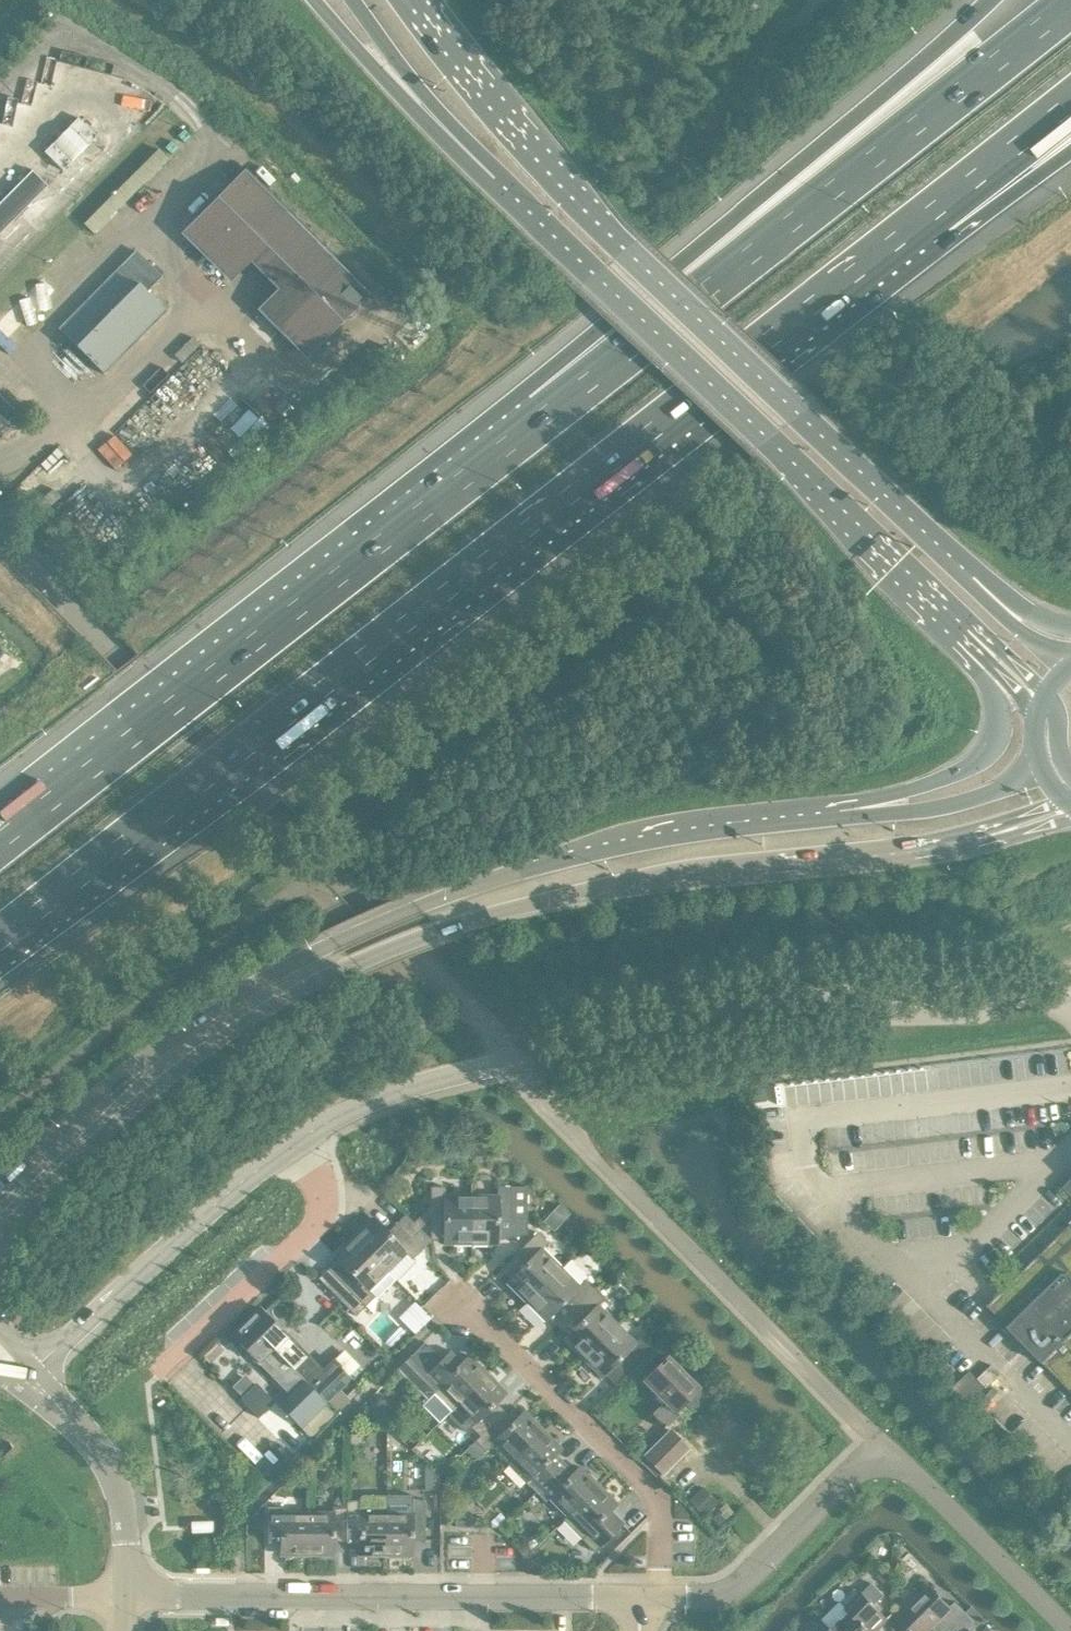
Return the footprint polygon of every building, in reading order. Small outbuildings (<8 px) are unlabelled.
[(44,152),(63,170),(97,136),(78,117),(44,152)] [(94,234),(168,159),(158,149),(84,224),(94,234)] [(202,212),(328,336),(372,292),(246,167),(202,212)] [(48,185),(32,170),(0,202),(0,233),(48,185)] [(166,311),(146,291),(161,276),(135,250),(58,328),(104,374),(166,311)] [(19,411),(0,392),(0,430),(19,411)] [(289,1064),(294,1076),(311,1068),(305,1057),(289,1064)] [(470,1244),(470,1196),(444,1196),(444,1187),(429,1187),(429,1205),(413,1222),(419,1229),(420,1229),(429,1220),(443,1220),(443,1244),(470,1244)] [(526,1220),(526,1187),(496,1187),(496,1196),(470,1196),(470,1244),(497,1245),(498,1220),(526,1220)] [(387,1272),(387,1271),(405,1253),(411,1260),(430,1241),(419,1229),(413,1222),(405,1214),(404,1214),(405,1215),(396,1224),(399,1226),(389,1236),(372,1218),(352,1237),(387,1272)] [(987,1306),(1020,1339),(1026,1345),(1070,1391),(1070,1224),(1002,1291),(989,1304),(987,1306)] [(506,1282),(525,1302),(559,1267),(541,1249),(547,1243),(537,1233),(514,1256),(523,1265),(506,1282)] [(387,1271),(387,1272),(352,1237),(333,1257),(350,1274),(332,1293),(355,1316),(374,1297),(376,1298),(395,1279),(387,1271)] [(571,1313),(594,1290),(584,1280),(578,1286),(559,1267),(525,1302),(544,1321),(562,1304),(571,1313)] [(562,1339),(581,1359),(616,1324),(597,1306),(604,1300),(594,1290),(571,1313),(580,1322),(562,1339)] [(399,1318),(415,1334),(430,1318),(415,1302),(399,1318)] [(319,1372),(303,1355),(305,1353),(260,1309),(257,1312),(254,1310),(244,1320),(303,1380),(325,1402),(350,1378),(351,1379),(363,1368),(345,1350),(333,1361),(332,1359),(319,1372)] [(299,1427),(325,1402),(303,1380),(244,1320),(233,1331),(235,1334),(232,1337),(276,1382),(278,1380),(289,1392),(277,1404),(299,1427)] [(616,1324),(581,1359),(601,1378),(618,1360),(628,1370),(651,1347),(641,1337),(634,1343),(616,1324)] [(451,1411),(457,1405),(487,1374),(468,1355),(459,1364),(448,1353),(441,1360),(432,1350),(404,1377),(424,1397),(421,1400),(421,1405),(439,1422),(451,1411)] [(679,1414),(675,1410),(698,1387),(667,1357),(643,1381),(664,1401),(651,1414),(664,1428),(679,1414)] [(986,1388),(1000,1374),(991,1366),(977,1379),(986,1388)] [(480,1436),(504,1412),(495,1403),(505,1393),(487,1374),(457,1405),(474,1422),(470,1426),(480,1436)] [(275,1401),(259,1386),(243,1402),(259,1417),(275,1401)] [(512,1460),(542,1430),(523,1411),(513,1421),(504,1412),(480,1436),(475,1441),(485,1451),(494,1442),(512,1460)] [(560,1467),(551,1458),(561,1449),(542,1430),(512,1460),(508,1464),(535,1492),(560,1467)] [(670,1430),(644,1456),(663,1474),(688,1448),(670,1430)] [(567,1516),(597,1485),(579,1466),(569,1476),(560,1467),(535,1492),(545,1502),(549,1498),(567,1515),(567,1516)] [(618,1526),(606,1514),(616,1504),(597,1485),(567,1516),(567,1515),(562,1520),(581,1539),(582,1539),(594,1550),(618,1526)] [(358,1542),(358,1556),(385,1556),(385,1513),(386,1513),(386,1496),(365,1496),(362,1496),(360,1498),(360,1501),(346,1500),(346,1507),(346,1542),(358,1542)] [(410,1513),(386,1513),(385,1556),(412,1556),(412,1542),(425,1541),(425,1500),(410,1500),(410,1513)] [(306,1556),(307,1513),(281,1513),(281,1507),(267,1507),(267,1542),(280,1542),(280,1556),(306,1556)] [(346,1542),(346,1507),(332,1507),(332,1513),(307,1513),(306,1556),(333,1556),(333,1542),(346,1542)] [(213,1521),(191,1522),(191,1527),(192,1532),(192,1533),(213,1533),(213,1521)] [(591,1573),(599,1563),(603,1560),(597,1554),(591,1561),(591,1573)] [(965,1613),(955,1603),(950,1608),(929,1587),(896,1619),(908,1630),(928,1630),(937,1622),(946,1630),(965,1613)] [(832,1630),(833,1630),(876,1630),(879,1629),(873,1623),(882,1615),(860,1593),(845,1608),(852,1614),(844,1622),(842,1620),(832,1630)] [(965,1613),(946,1630),(947,1630),(967,1630),(975,1623),(965,1613)]
